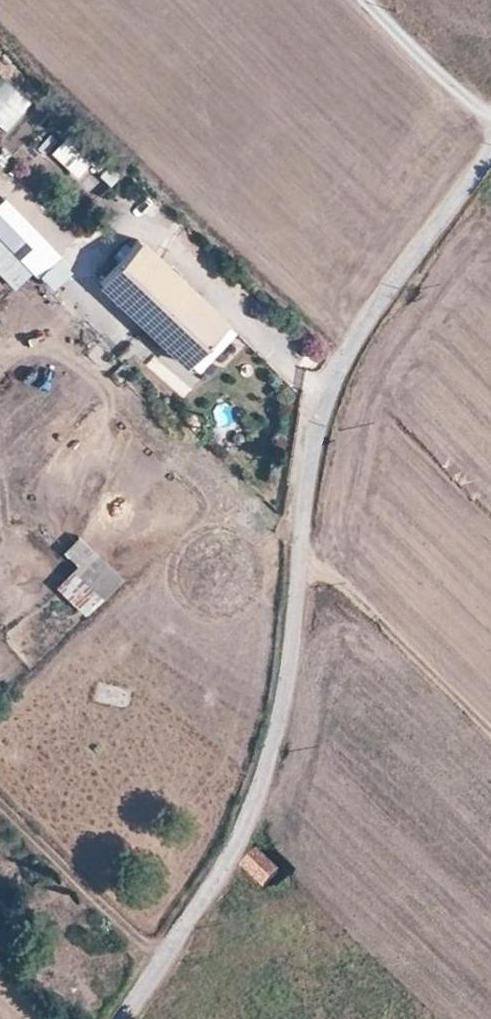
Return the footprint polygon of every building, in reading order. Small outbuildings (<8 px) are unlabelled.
[(0,75),(0,126),(1,127),(27,99),(0,75)] [(7,199),(0,206),(0,239),(33,275),(37,279),(61,257),(7,199)] [(0,239),(0,275),(15,291),(33,275),(0,239)] [(233,326),(145,244),(102,291),(189,372),(233,326)] [(80,529),(62,545),(76,561),(55,580),(84,613),(124,578),(80,529)] [(252,879),(268,861),(259,852),(243,871),(252,879)] [(268,861),(252,879),(264,890),(281,873),(268,861)]
